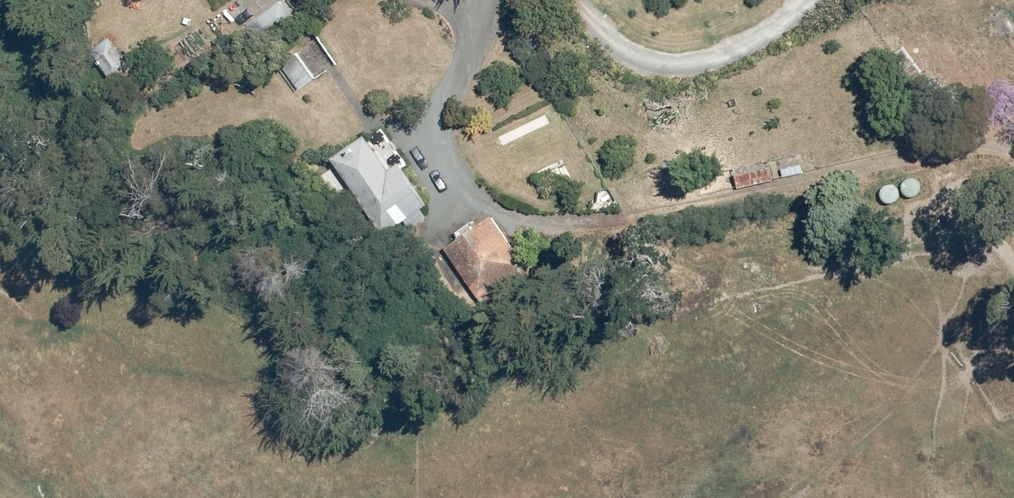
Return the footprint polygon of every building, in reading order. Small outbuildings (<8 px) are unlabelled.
[(294,18),(281,0),(244,27),(257,45),(294,18)] [(134,68),(112,35),(92,48),(114,81),(134,68)] [(316,77),(298,51),(277,66),(296,92),(316,77)] [(430,202),(401,161),(391,168),(366,132),(333,156),(386,232),(407,218),(413,226),(429,215),(424,207),(430,202)] [(785,176),(805,172),(803,163),(783,167),(785,176)] [(737,173),(740,187),(776,179),(773,165),(737,173)] [(914,195),(917,195),(920,193),(922,190),(922,188),(922,185),(922,182),(920,179),(917,178),(914,177),(911,177),(908,178),(906,180),(905,183),(904,186),(905,189),(906,192),(908,194),(911,195),(914,195)] [(893,202),(896,201),(898,199),(900,197),(901,194),(901,191),(900,188),(898,186),(896,184),(893,183),(890,183),(887,184),(885,187),(883,189),(883,192),(883,195),(885,198),(887,200),(890,201),(893,202)] [(493,214),(447,247),(490,307),(536,275),(493,214)]
